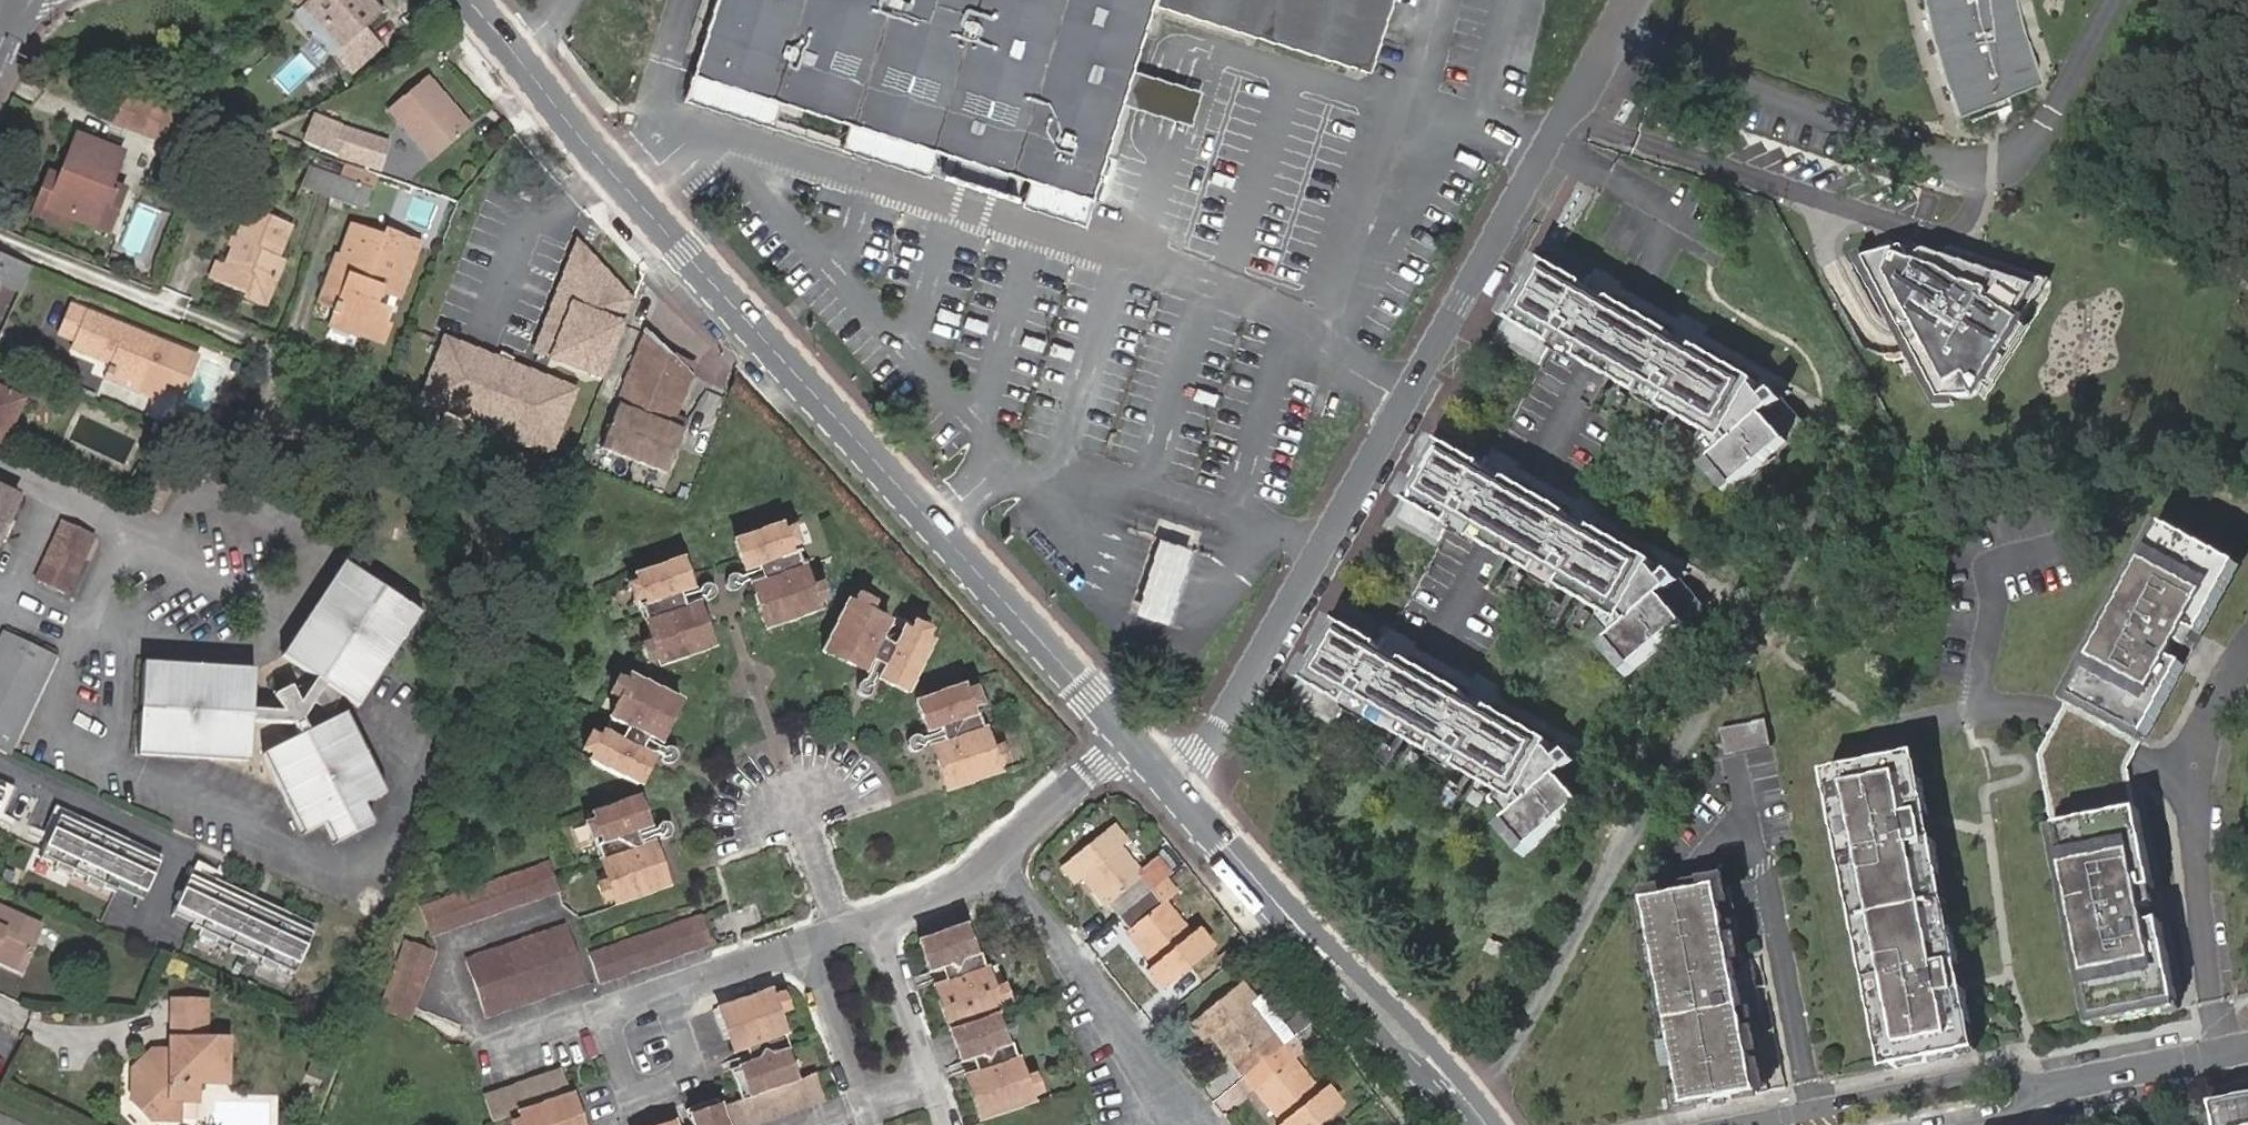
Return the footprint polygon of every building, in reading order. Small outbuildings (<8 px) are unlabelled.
[(381,12),(371,0),(296,0),(301,5),(295,11),(350,72),(380,46),(364,28),(381,12)] [(1390,0),(717,0),(694,72),(779,99),(847,120),(936,148),(948,152),(958,155),(954,167),(1008,185),(1012,172),(1022,175),(1030,178),(1021,204),(1032,207),(1084,224),(1092,197),(1151,2),(1368,70),(1390,0)] [(1924,6),(1929,29),(1935,52),(1942,75),(1948,91),(1957,113),(2041,79),(2034,62),(2030,52),(2023,28),(2016,0),(1923,0),(1924,6)] [(779,99),(694,72),(688,98),(772,125),(779,99)] [(431,157),(466,126),(424,77),(389,108),(431,157)] [(140,132),(150,103),(123,93),(112,122),(140,132)] [(180,147),(190,117),(165,109),(155,138),(180,147)] [(376,171),(386,141),(312,114),(301,142),(376,171)] [(928,174),(936,148),(847,120),(839,146),(928,174)] [(48,170),(32,212),(68,226),(71,217),(98,227),(111,192),(107,191),(110,181),(120,153),(75,136),(61,175),(48,170)] [(958,155),(948,152),(941,174),(1015,197),(1022,175),(1012,172),(1008,185),(954,167),(958,155)] [(301,187),(331,199),(339,179),(308,168),(301,187)] [(339,179),(331,199),(362,209),(369,190),(339,179)] [(125,186),(110,181),(107,191),(111,192),(98,227),(109,231),(125,186)] [(414,188),(405,215),(430,224),(439,197),(414,188)] [(225,266),(219,280),(248,292),(246,297),(266,305),(283,261),(276,258),(288,228),(247,211),(225,266)] [(340,300),(337,312),(332,326),(352,334),(353,331),(383,342),(389,325),(381,323),(387,308),(375,304),(380,291),(398,297),(417,245),(383,233),(380,239),(352,229),(339,263),(334,262),(323,293),(340,300)] [(603,377),(632,303),(577,244),(535,351),(603,377)] [(21,292),(31,267),(0,255),(0,283),(21,292)] [(1672,337),(1610,302),(1609,305),(1585,291),(1591,279),(1576,271),(1574,275),(1546,259),(1499,341),(1542,365),(1550,353),(1559,337),(1583,350),(1576,362),(1577,363),(1637,397),(1638,398),(1645,385),(1668,399),(1661,411),(1662,411),(1706,436),(1723,446),(1754,391),(1757,385),(1695,350),(1694,353),(1671,340),(1672,337)] [(208,276),(219,280),(225,266),(213,261),(208,276)] [(2030,285),(1998,266),(1935,374),(1967,393),(2030,285)] [(318,305),(337,312),(340,300),(323,293),(318,305)] [(136,387),(154,342),(71,307),(60,334),(77,341),(74,348),(112,364),(107,376),(136,387)] [(684,378),(666,358),(644,335),(601,450),(663,475),(687,417),(676,414),(673,424),(667,422),(671,413),(684,378)] [(1576,362),(1583,350),(1559,337),(1550,353),(1574,367),(1577,363),(1576,362)] [(552,446),(574,391),(503,362),(445,340),(423,395),(552,446)] [(195,359),(154,342),(136,387),(158,396),(164,382),(183,390),(195,359)] [(689,367),(666,358),(684,378),(689,367)] [(1661,411),(1668,399),(1645,385),(1638,398),(1637,397),(1635,401),(1659,415),(1662,411),(1661,411)] [(1781,405),(1791,396),(1779,389),(1773,395),(1781,405)] [(1805,431),(1781,405),(1771,413),(1763,403),(1764,402),(1754,391),(1723,446),(1706,436),(1701,444),(1715,460),(1758,422),(1761,420),(1763,418),(1787,446),(1805,431)] [(18,401),(0,392),(0,441),(18,401)] [(1781,405),(1773,395),(1764,402),(1763,403),(1771,413),(1781,405)] [(673,424),(676,414),(671,413),(667,422),(673,424)] [(1735,492),(1787,446),(1763,418),(1761,420),(1758,422),(1715,460),(1711,464),(1735,492)] [(1570,518),(1508,483),(1506,486),(1482,472),(1488,461),(1473,452),(1471,456),(1443,440),(1432,459),(1396,522),(1440,546),(1447,534),(1456,518),(1480,531),(1473,543),(1474,544),(1535,578),(1535,579),(1542,567),(1565,580),(1558,592),(1559,592),(1603,617),(1620,627),(1651,572),(1654,566),(1593,531),(1591,534),(1568,521),(1570,518)] [(136,479),(150,486),(155,475),(157,471),(142,464),(136,479)] [(1735,492),(1711,464),(1703,471),(1727,499),(1735,492)] [(150,486),(142,502),(158,510),(172,483),(155,475),(150,486)] [(0,501),(0,538),(1,537),(8,521),(18,499),(4,492),(0,501)] [(2089,1027),(2182,1009),(2135,782),(2146,763),(2247,576),(2247,553),(2210,533),(2169,512),(2058,720),(2037,759),(2089,1027)] [(1473,543),(1480,531),(1456,518),(1447,534),(1471,548),(1474,544),(1473,543)] [(8,521),(1,537),(7,539),(15,525),(8,521)] [(789,555),(787,549),(780,528),(779,524),(730,542),(742,573),(755,569),(759,579),(746,584),(762,630),(814,612),(812,608),(805,588),(793,554),(789,555)] [(780,528),(787,549),(797,546),(790,525),(780,528)] [(46,567),(72,578),(79,559),(89,538),(64,526),(54,548),(46,567)] [(638,608),(649,640),(656,660),(659,667),(711,648),(695,602),(682,606),(678,596),(691,591),(679,557),(632,574),(633,580),(641,601),(643,606),(638,608)] [(343,559),(308,614),(347,634),(370,577),(343,559)] [(65,596),(72,578),(46,567),(38,584),(65,596)] [(1558,592),(1565,580),(1542,567),(1535,579),(1535,578),(1532,582),(1556,596),(1559,592),(1558,592)] [(1679,586),(1689,577),(1676,570),(1670,576),(1679,586)] [(1661,583),(1651,572),(1620,627),(1603,617),(1598,625),(1612,641),(1655,603),(1660,599),(1684,628),(1702,612),(1679,586),(1669,594),(1660,584),(1661,583)] [(1679,586),(1670,576),(1661,583),(1660,584),(1669,594),(1679,586)] [(370,577),(347,634),(390,654),(420,610),(389,589),(379,603),(370,596),(379,583),(370,577)] [(631,604),(641,601),(633,580),(624,583),(631,604)] [(379,603),(389,589),(379,583),(370,596),(379,603)] [(818,583),(805,588),(812,608),(824,603),(818,583)] [(854,594),(849,604),(867,613),(872,603),(854,594)] [(1632,673),(1684,628),(1660,599),(1655,603),(1612,641),(1608,645),(1632,673)] [(930,644),(924,641),(904,631),(867,613),(849,604),(844,601),(819,653),(861,673),(869,660),(880,665),(873,679),(904,694),(930,644)] [(347,634),(308,614),(282,653),(315,675),(294,685),(293,683),(275,692),(277,695),(253,706),(255,668),(141,662),(138,705),(153,705),(153,714),(137,714),(135,755),(251,763),(253,721),(294,723),(299,734),(263,753),(303,836),(323,825),(333,847),(372,826),(362,806),(384,794),(343,712),(309,730),(303,718),(316,698),(331,708),(341,692),(357,703),(390,654),(347,634)] [(1467,698),(1405,663),(1404,666),(1379,652),(1386,641),(1371,632),(1368,636),(1340,620),(1294,702),(1337,727),(1344,714),(1354,698),(1378,712),(1371,724),(1432,759),(1433,759),(1440,747),(1463,760),(1456,772),(1500,797),(1518,807),(1549,752),(1552,747),(1490,711),(1489,714),(1465,701),(1467,698)] [(904,631),(924,641),(929,631),(910,621),(904,631)] [(0,635),(0,750),(13,756),(58,658),(2,631),(0,635)] [(656,660),(649,640),(638,644),(645,664),(656,660)] [(1632,673),(1608,645),(1600,652),(1624,680),(1632,673)] [(614,700),(624,680),(613,674),(604,695),(614,700)] [(626,675),(624,680),(614,700),(597,736),(587,756),(585,762),(638,788),(653,757),(638,750),(644,737),(659,744),(679,700),(626,675)] [(996,773),(994,768),(986,747),(971,708),(964,690),(962,684),(912,701),(924,734),(937,729),(941,741),(928,746),(944,790),(996,773)] [(973,687),(964,690),(971,708),(980,705),(973,687)] [(1371,724),(1378,712),(1354,698),(1344,714),(1369,728),(1371,724)] [(153,705),(138,705),(137,714),(153,714),(153,705)] [(578,751),(587,756),(597,736),(587,731),(578,751)] [(986,747),(994,768),(1007,764),(1000,743),(986,747)] [(1456,772),(1463,760),(1440,747),(1433,759),(1432,759),(1430,763),(1454,776),(1456,772)] [(1576,766),(1586,757),(1574,750),(1567,756),(1576,766)] [(1599,793),(1576,766),(1566,775),(1557,765),(1559,763),(1549,752),(1518,807),(1500,797),(1496,805),(1510,821),(1553,784),(1555,781),(1557,780),(1582,808),(1599,793)] [(1823,773),(1881,1070),(1979,1049),(1919,754),(1870,764),(1823,773)] [(1576,766),(1567,756),(1559,763),(1557,765),(1566,775),(1576,766)] [(13,826),(16,818),(5,813),(17,787),(10,784),(0,779),(0,820),(13,826)] [(1530,853),(1582,808),(1557,780),(1555,781),(1553,784),(1510,821),(1505,825),(1530,853)] [(586,813),(588,820),(595,840),(609,880),(615,899),(617,904),(668,887),(651,841),(639,845),(635,834),(648,829),(636,797),(586,813)] [(164,855),(56,805),(44,831),(32,826),(29,833),(48,842),(51,835),(126,869),(117,888),(143,900),(164,855)] [(595,840),(588,820),(581,822),(588,842),(595,840)] [(1530,853),(1505,825),(1497,832),(1522,860),(1530,853)] [(1141,875),(1118,848),(1124,843),(1110,826),(1061,867),(1074,882),(1080,878),(1104,906),(1108,903),(1119,916),(1148,892),(1166,877),(1169,875),(1158,861),(1141,875)] [(126,869),(51,835),(48,842),(41,857),(56,864),(54,868),(71,876),(73,872),(86,878),(85,883),(102,891),(104,887),(116,892),(117,888),(126,869)] [(56,864),(41,857),(39,861),(54,868),(56,864)] [(193,923),(213,879),(221,882),(229,864),(222,861),(217,871),(197,861),(194,868),(191,874),(173,914),(193,923)] [(430,936),(556,894),(546,863),(420,905),(430,936)] [(86,878),(73,872),(71,876),(85,883),(86,878)] [(1634,890),(1677,1113),(1771,1095),(1726,874),(1684,882),(1634,890)] [(1166,877),(1148,892),(1159,905),(1162,902),(1177,891),(1166,877)] [(294,974),(316,927),(221,882),(213,879),(193,923),(191,927),(200,931),(198,936),(215,944),(218,939),(231,945),(229,950),(246,958),(248,953),(261,959),(259,964),(277,972),(279,968),(294,974)] [(601,904),(615,899),(609,880),(595,885),(601,904)] [(1119,916),(1118,917),(1129,929),(1123,933),(1151,966),(1146,970),(1160,989),(1211,949),(1195,930),(1188,935),(1162,902),(1159,905),(1148,892),(1119,916)] [(20,921),(0,912),(0,967),(15,974),(28,945),(12,938),(20,921)] [(689,918),(700,949),(710,945),(699,914),(689,918)] [(598,983),(700,949),(689,918),(589,952),(598,983)] [(36,928),(20,921),(12,938),(28,945),(36,928)] [(969,923),(964,924),(916,941),(927,972),(939,968),(943,980),(932,985),(947,1031),(969,1023),(981,1056),(971,1060),(975,1072),(962,1076),(978,1122),(1032,1103),(1030,1097),(1023,1077),(998,1008),(990,986),(969,923)] [(485,1016),(584,983),(565,925),(466,957),(485,1016)] [(229,950),(231,945),(218,939),(215,944),(229,950)] [(1500,961),(1506,951),(1488,940),(1482,950),(1500,961)] [(383,997),(412,1009),(434,953),(404,941),(383,997)] [(259,964),(261,959),(248,953),(246,958),(259,964)] [(292,979),(294,974),(279,968),(277,972),(292,979)] [(990,986),(998,1008),(1009,1004),(1001,983),(990,986)] [(1282,1024),(1259,995),(1252,1000),(1239,984),(1190,1024),(1203,1040),(1208,1036),(1232,1065),(1236,1062),(1247,1074),(1276,1051),(1265,1037),(1269,1034),(1282,1024)] [(771,990),(709,1012),(720,1041),(726,1039),(739,1035),(744,1051),(748,1063),(730,1070),(740,1099),(797,1080),(775,1017),(789,1011),(782,991),(773,994),(771,990)] [(410,1014),(412,1009),(383,997),(381,1002),(378,1009),(407,1021),(410,1014)] [(133,1073),(133,1088),(178,1109),(178,1104),(195,1104),(195,1084),(225,1084),(225,1042),(205,1042),(206,1002),(170,1002),(170,1052),(149,1052),(133,1073)] [(947,1031),(959,1064),(971,1060),(981,1056),(969,1023),(947,1031)] [(726,1039),(732,1055),(744,1051),(739,1035),(726,1039)] [(1292,1037),(1276,1051),(1286,1063),(1291,1060),(1303,1049),(1292,1037)] [(1247,1074),(1257,1087),(1253,1090),(1280,1123),(1277,1124),(1316,1124),(1338,1107),(1323,1087),(1317,1092),(1291,1060),(1286,1063),(1276,1051),(1247,1074)] [(134,1052),(133,1073),(149,1052),(134,1052)] [(581,1123),(560,1067),(484,1095),(493,1121),(520,1111),(521,1116),(525,1124),(577,1124),(581,1123)] [(1023,1077),(1030,1097),(1040,1093),(1034,1073),(1023,1077)] [(823,1102),(814,1074),(797,1080),(740,1099),(725,1105),(732,1124),(759,1124),(823,1102)] [(178,1109),(133,1088),(134,1102),(152,1123),(178,1123),(178,1109)] [(717,1107),(714,1099),(685,1109),(691,1124),(724,1124),(717,1107)] [(2216,1109),(2219,1124),(2247,1124),(2247,1102),(2216,1109)] [(725,1105),(717,1107),(724,1124),(732,1124),(725,1105)] [(521,1116),(508,1121),(510,1124),(525,1124),(521,1116)]
